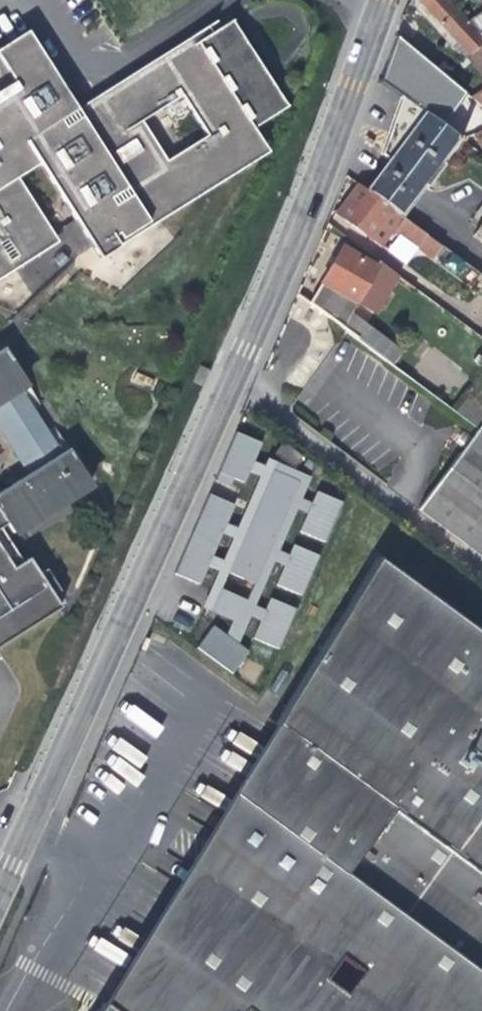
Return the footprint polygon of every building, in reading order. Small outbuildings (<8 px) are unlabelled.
[(462,56),(465,54),(442,27),(441,28),(415,0),(409,0),(407,4),(428,27),(458,60),(462,56)] [(465,54),(481,40),(479,38),(456,12),(455,13),(443,0),(415,0),(441,28),(442,27),(465,54)] [(76,109),(27,31),(0,48),(0,278),(58,242),(17,177),(38,164),(98,259),(267,153),(252,128),(286,107),(231,20),(197,42),(193,35),(76,109)] [(481,78),(481,41),(481,40),(465,54),(462,56),(481,78)] [(383,87),(400,99),(408,105),(423,115),(428,119),(440,103),(420,88),(428,76),(404,58),(396,69),(383,87)] [(472,100),(481,109),(481,94),(472,100)] [(438,164),(457,140),(451,136),(428,119),(423,115),(408,105),(400,99),(388,129),(379,155),(388,162),(421,186),(423,188),(440,166),(438,164)] [(462,122),(451,136),(457,140),(464,144),(476,136),(462,122)] [(476,136),(464,144),(481,158),(481,133),(476,136)] [(398,216),(421,186),(388,162),(366,193),(398,216)] [(415,252),(426,238),(398,216),(366,193),(358,187),(349,200),(338,216),(382,250),(393,236),(415,252)] [(474,238),(481,244),(481,226),(474,238)] [(442,249),(426,238),(415,252),(430,264),(442,249)] [(308,306),(339,330),(347,316),(349,312),(355,304),(374,315),(384,300),(364,287),(374,271),(341,251),(331,268),(308,306)] [(364,287),(384,300),(397,279),(378,265),(374,271),(364,287)] [(368,326),(349,312),(347,316),(339,330),(356,342),(366,330),(368,326)] [(403,352),(368,326),(366,330),(356,342),(391,369),(403,352)] [(6,525),(12,533),(90,483),(68,450),(62,454),(19,386),(25,382),(4,349),(0,351),(0,430),(28,475),(0,493),(0,529),(6,525)] [(481,560),(481,436),(477,433),(458,459),(431,495),(417,512),(481,560)] [(317,580),(298,597),(333,540),(272,556),(298,513),(310,509),(299,529),(322,543),(344,504),(318,488),(310,502),(302,473),(238,435),(207,487),(266,471),(234,524),(222,528),(235,506),(215,494),(171,569),(206,589),(198,603),(227,620),(196,649),(233,671),(247,657),(239,629),(275,650),(317,580)] [(421,487),(431,495),(458,459),(448,452),(437,467),(421,487)] [(59,605),(28,558),(19,564),(0,533),(0,644),(59,605)] [(377,559),(272,727),(291,738),(122,1010),(481,1010),(481,637),(377,559)]
